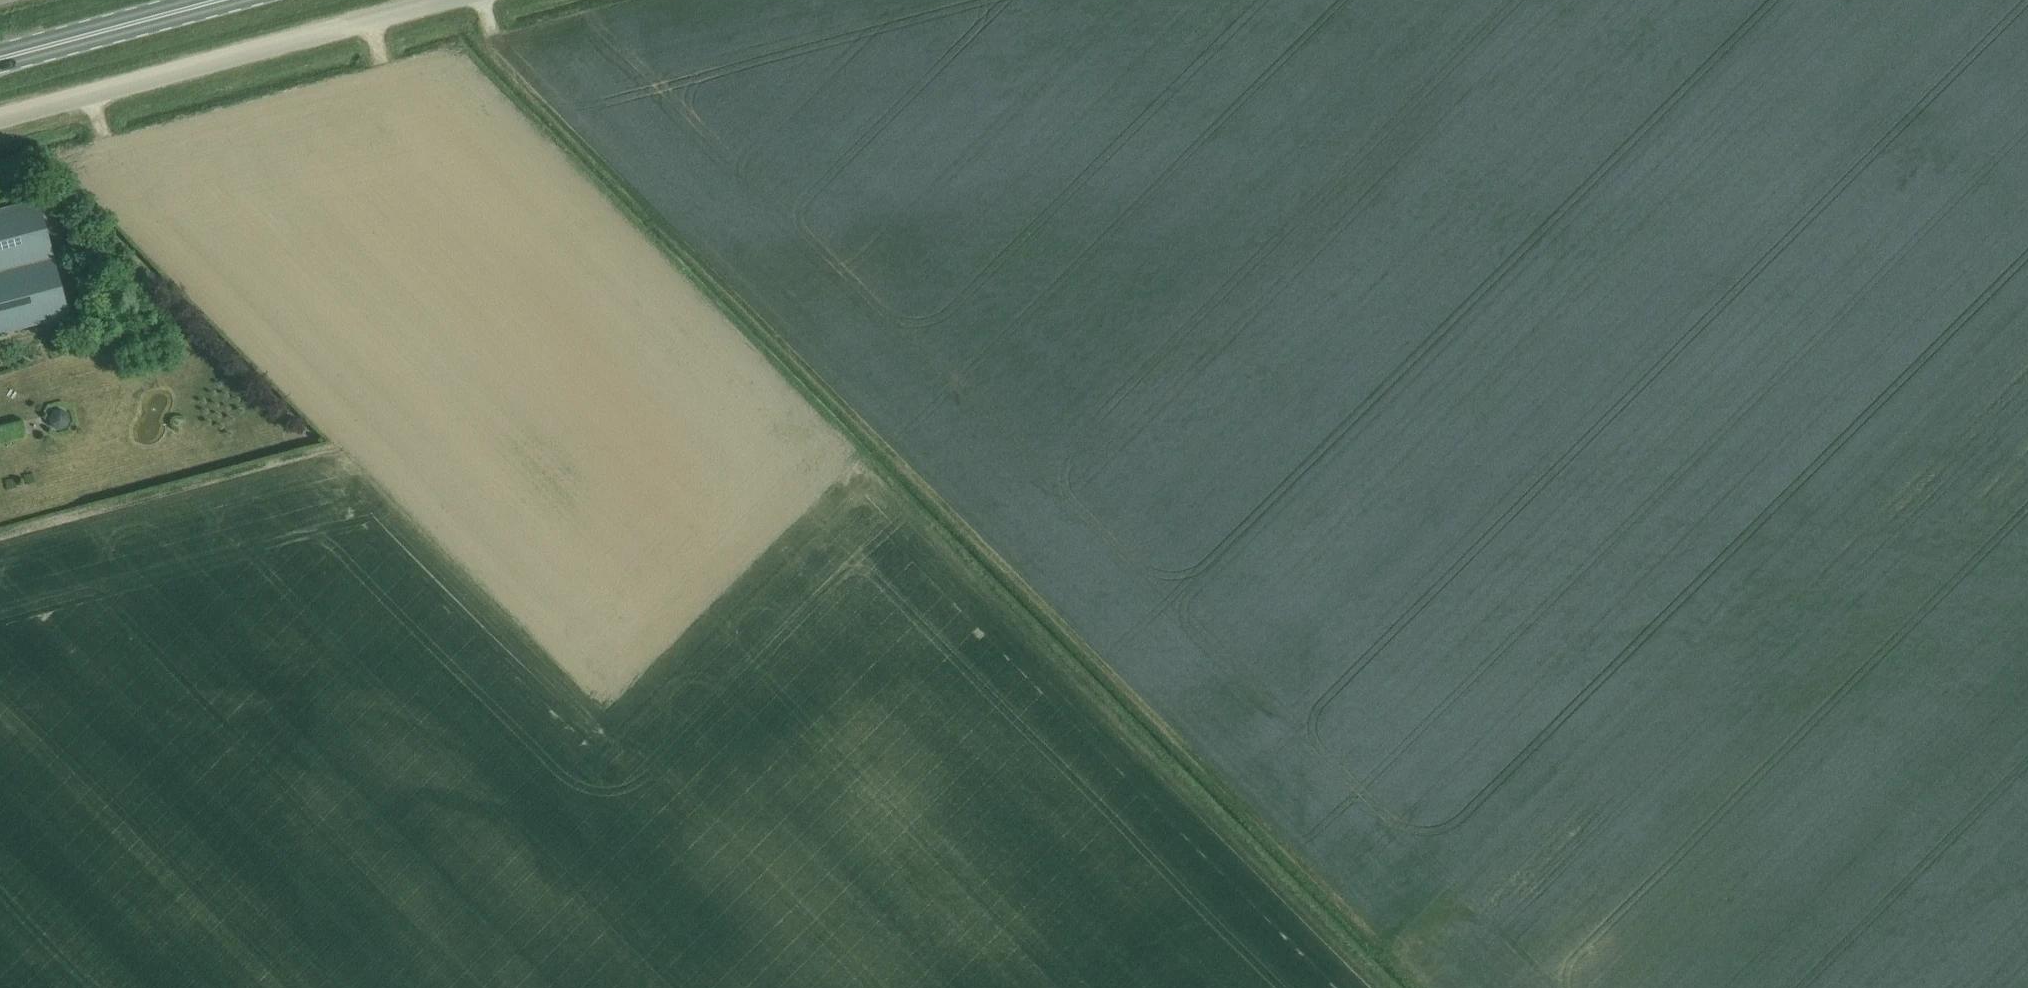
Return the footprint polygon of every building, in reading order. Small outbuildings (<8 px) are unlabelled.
[(67,316),(37,200),(0,210),(0,334),(67,316)] [(49,418),(50,425),(56,429),(63,428),(67,421),(66,414),(60,411),(53,412),(49,418)]
